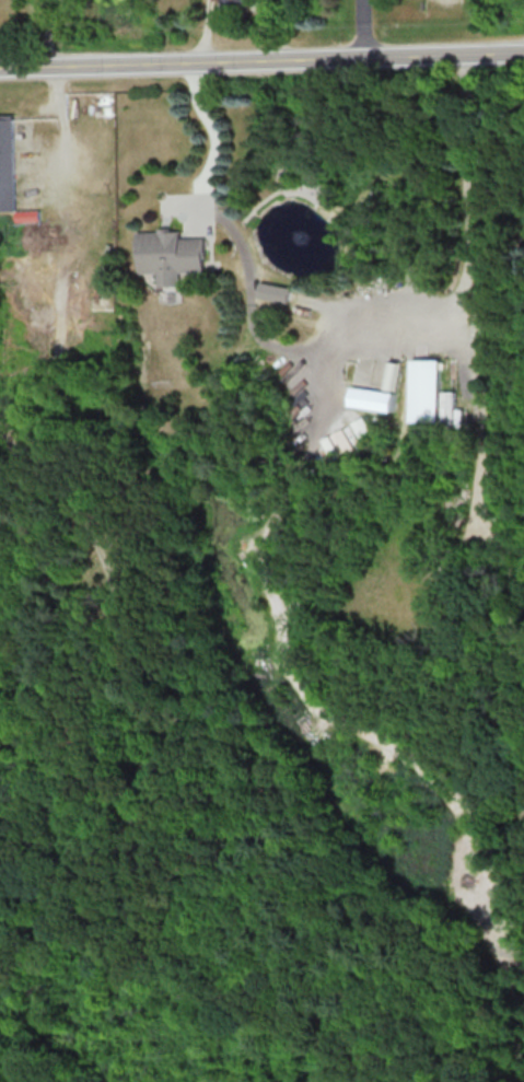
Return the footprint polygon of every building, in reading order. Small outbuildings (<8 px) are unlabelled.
[(15,210),(13,114),(0,115),(0,211),(15,210)] [(139,231),(140,273),(159,273),(160,286),(182,285),(182,272),(207,271),(205,237),(182,238),(182,229),(139,231)] [(258,297),(288,302),(291,287),(260,282),(258,297)] [(411,421),(440,421),(440,359),(412,359),(411,421)] [(397,389),(400,362),(387,360),(384,388),(397,389)] [(350,406),(394,410),(395,391),(352,387),(350,406)] [(322,439),(333,459),(361,444),(358,438),(371,431),(363,416),(322,439)]
